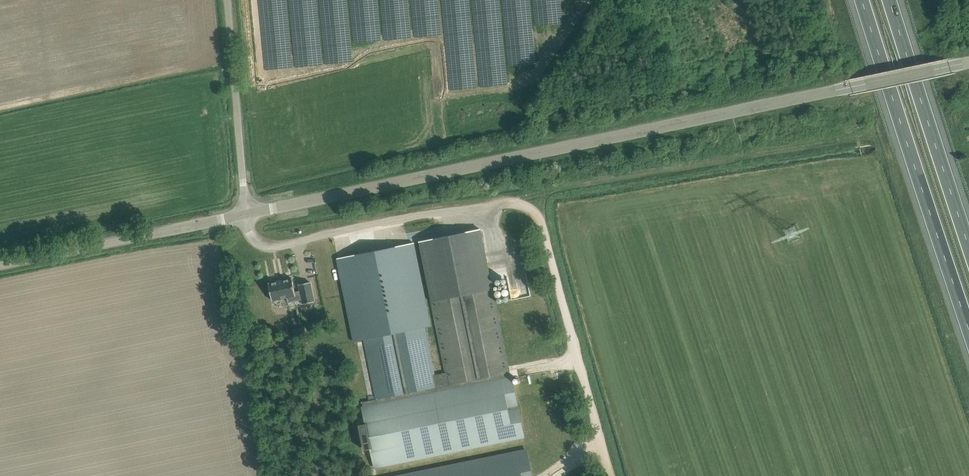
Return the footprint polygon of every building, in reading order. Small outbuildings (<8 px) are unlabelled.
[(420,242),(432,301),(493,289),(481,229),(420,242)] [(356,255),(338,259),(354,341),(365,339),(426,327),(431,326),(415,243),(387,249),(356,255)] [(311,282),(299,284),(301,290),(296,292),(293,278),(269,283),(273,300),(287,297),(288,302),(303,299),(303,304),(315,301),(311,282)] [(363,401),(364,406),(362,406),(374,468),(525,439),(513,375),(511,376),(493,289),(432,301),(446,372),(435,374),(426,327),(365,339),(376,399),(363,401)] [(392,475),(531,475),(526,449),(392,475)]
